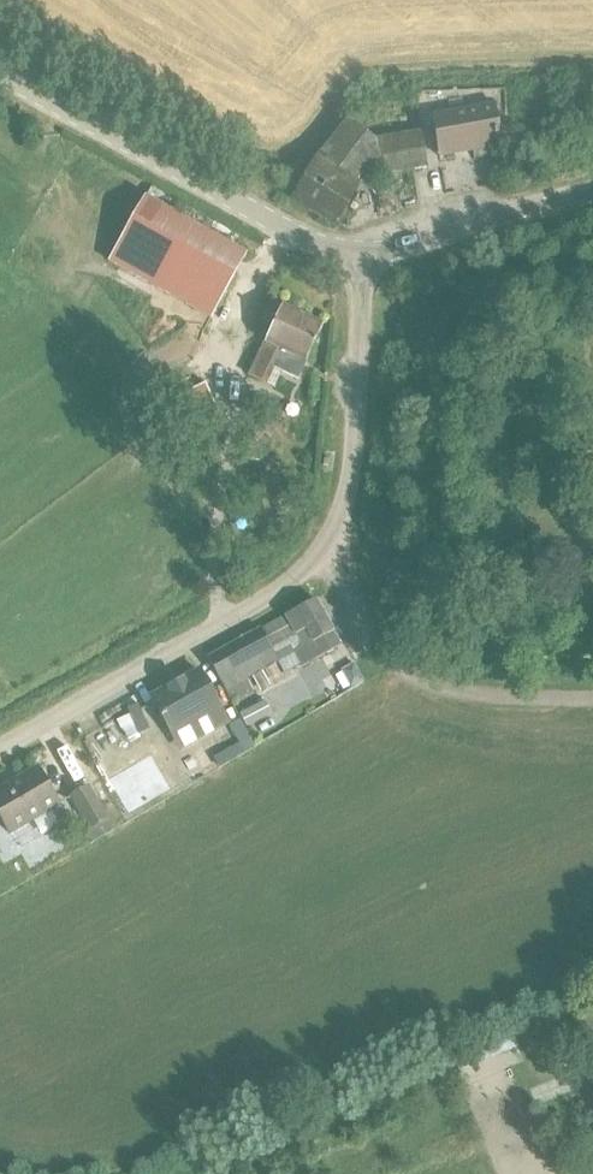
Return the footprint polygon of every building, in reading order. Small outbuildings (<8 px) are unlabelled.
[(433,117),(440,155),(473,149),(475,158),(499,154),(491,106),(433,117)] [(382,176),(428,168),(422,131),(373,140),(348,120),(319,158),(293,201),(335,226),(361,184),(371,190),(382,176)] [(109,265),(210,321),(245,259),(145,202),(109,265)] [(267,344),(253,374),(268,381),(276,365),(284,369),(300,377),(307,363),(324,327),(285,308),(267,344)] [(207,385),(182,394),(192,420),(218,409),(207,385)] [(264,445),(258,445),(258,431),(247,431),(246,458),(263,458),(264,445)] [(227,686),(278,661),(284,672),(301,663),(302,667),(341,647),(317,600),(262,628),(262,629),(210,658),(222,678),(223,677),(227,686)] [(161,713),(159,714),(161,719),(163,718),(172,733),(219,707),(200,672),(152,698),(161,713)] [(122,711),(125,733),(155,730),(152,707),(122,711)] [(117,741),(101,745),(106,767),(122,764),(117,741)] [(192,778),(215,765),(206,748),(183,760),(192,778)] [(10,833),(60,804),(38,767),(0,789),(0,816),(10,833)] [(72,796),(91,828),(86,831),(92,842),(114,830),(88,786),(72,796)] [(453,1053),(459,1069),(518,1045),(512,1030),(453,1053)]
